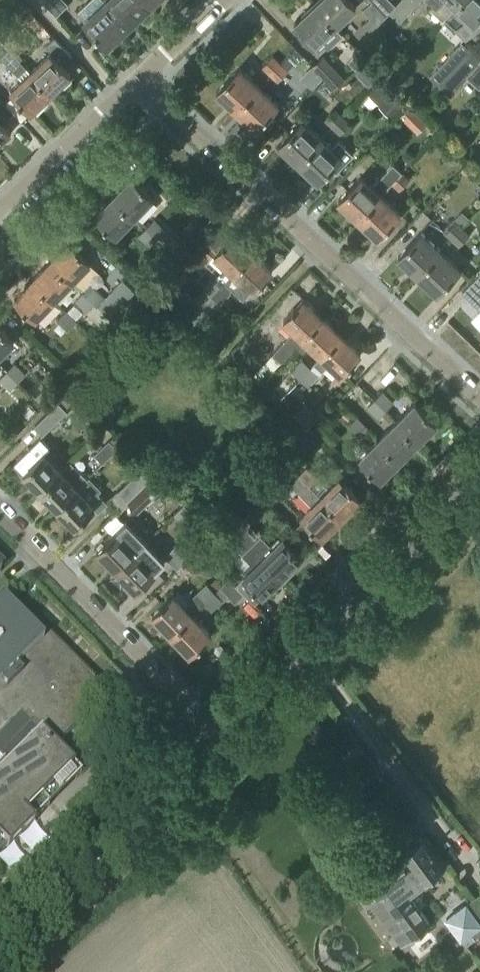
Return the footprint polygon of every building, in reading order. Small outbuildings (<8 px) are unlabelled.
[(57,15),(69,4),(65,0),(42,0),(57,15)] [(77,12),(108,46),(130,26),(107,1),(107,2),(105,0),(90,0),(77,12)] [(148,0),(105,0),(107,2),(107,1),(130,26),(152,5),(148,0)] [(356,7),(349,0),(320,0),(316,4),(336,26),(356,7)] [(387,15),(372,0),(370,0),(372,1),(362,10),(370,18),(363,24),(371,32),(387,15)] [(389,12),(396,5),(390,0),(372,0),(387,15),(389,12)] [(420,0),(401,0),(396,5),(389,12),(399,22),(420,0)] [(446,18),(463,0),(431,0),(436,4),(432,9),(444,20),(446,18)] [(479,23),(479,0),(463,0),(446,18),(458,30),(462,26),(470,33),(479,23)] [(319,49),(325,43),(328,46),(342,33),(336,26),(316,4),(295,24),(319,49)] [(38,20),(30,29),(47,47),(56,39),(38,20)] [(438,68),(448,77),(472,52),(462,43),(438,68)] [(10,50),(2,58),(23,80),(12,91),(20,100),(19,101),(22,104),(23,103),(32,112),(51,94),(31,72),(20,61),(10,50)] [(479,59),(472,52),(448,77),(440,86),(450,95),(468,76),(479,87),(479,59)] [(59,63),(51,54),(31,72),(51,94),(71,75),(62,66),(63,65),(61,62),(59,63)] [(335,88),(344,78),(323,56),(313,65),(335,88)] [(270,75),(280,65),(272,57),(262,67),(270,75)] [(277,82),(287,71),(280,65),(270,75),(277,82)] [(237,110),(260,86),(241,67),(218,92),(237,110)] [(367,93),(379,105),(395,89),(383,77),(367,93)] [(257,129),(280,104),(260,86),(237,110),(257,129)] [(395,89),(379,105),(391,117),(393,119),(409,103),(395,89)] [(332,127),(343,116),(335,108),(324,120),(332,127)] [(343,116),(332,127),(339,135),(351,123),(343,116)] [(12,132),(0,119),(0,143),(12,132)] [(299,163),(322,138),(302,120),(279,144),(299,163)] [(318,181),(341,157),(322,138),(299,163),(318,181)] [(339,200),(358,219),(381,194),(392,183),(402,172),(394,163),(373,186),(362,176),(339,200)] [(399,190),(410,179),(402,172),(392,183),(399,190)] [(141,187),(132,178),(114,197),(135,217),(153,198),(144,189),(145,188),(142,186),(141,187)] [(378,237),(401,212),(381,194),(358,219),(378,237)] [(117,236),(135,217),(114,197),(95,216),(105,225),(103,226),(106,228),(107,227),(117,236)] [(443,232),(451,240),(463,228),(462,227),(468,221),(460,213),(454,220),(443,232)] [(157,239),(165,231),(154,220),(146,228),(157,239)] [(150,246),(157,239),(146,228),(139,236),(150,246)] [(459,247),(470,235),(463,228),(451,240),(459,247)] [(187,252),(166,232),(158,240),(179,260),(187,252)] [(418,275),(441,250),(422,232),(399,256),(418,275)] [(193,300),(201,308),(225,283),(254,252),(235,234),(226,243),(225,242),(222,245),(223,246),(206,264),(217,274),(203,288),(204,289),(193,300)] [(78,251),(69,242),(51,261),(72,282),(80,274),(90,263),(81,254),(82,253),(79,250),(78,251)] [(438,293),(461,269),(441,250),(418,275),(438,293)] [(254,252),(225,283),(242,299),(251,289),(253,291),(262,282),(263,283),(266,280),(264,279),(273,270),(254,252)] [(54,300),(72,282),(51,261),(33,280),(54,300)] [(128,282),(123,277),(104,297),(91,285),(80,274),(72,282),(83,293),(94,303),(96,305),(102,310),(116,324),(143,297),(128,282)] [(462,293),(479,311),(479,275),(462,293)] [(36,319),(54,300),(33,280),(15,298),(24,307),(23,309),(26,311),(27,310),(36,319)] [(231,292),(223,285),(207,302),(215,309),(231,292)] [(86,311),(94,303),(83,293),(76,301),(86,311)] [(324,317),(305,299),(296,308),(295,307),(292,310),(293,311),(284,321),(294,330),(273,353),(274,353),(255,374),(263,381),(277,366),(303,338),(303,339),(324,317)] [(69,330),(78,321),(66,310),(57,318),(69,330)] [(322,356),(342,334),(324,317),(303,339),(321,355),(322,356)] [(0,328),(0,356),(14,342),(5,333),(6,332),(3,329),(2,330),(0,328)] [(353,362),(362,352),(342,334),(322,356),(321,355),(314,363),(322,371),(329,363),(341,374),(350,365),(351,366),(354,363),(353,362)] [(295,385),(311,368),(303,359),(287,375),(287,374),(269,392),(279,401),(295,385)] [(18,382),(26,373),(15,363),(7,372),(18,382)] [(308,387),(319,376),(311,368),(295,385),(301,390),(307,385),(308,387)] [(11,389),(18,382),(7,372),(1,378),(11,389)] [(386,410),(394,403),(383,392),(375,400),(386,410)] [(378,418),(386,410),(375,400),(368,407),(378,418)] [(43,435),(67,411),(59,402),(34,426),(43,435)] [(308,428),(319,416),(305,403),(293,415),(308,428)] [(425,412),(416,403),(397,422),(418,443),(437,424),(428,415),(429,414),(426,411),(425,412)] [(359,436),(368,427),(357,416),(348,425),(359,436)] [(331,445),(340,436),(323,418),(313,427),(331,445)] [(400,461),(418,443),(397,422),(379,440),(400,461)] [(314,452),(324,442),(310,428),(300,437),(314,452)] [(123,441),(116,434),(109,441),(109,440),(94,455),(103,463),(117,449),(116,448),(123,441)] [(40,491),(61,470),(45,454),(51,448),(41,438),(15,464),(24,473),(24,474),(40,491)] [(381,479),(400,461),(379,440),(360,458),(369,467),(368,469),(371,471),(372,470),(381,479)] [(87,479),(71,462),(62,471),(61,470),(40,491),(57,508),(87,479)] [(127,501),(154,474),(145,465),(118,492),(127,501)] [(310,485),(317,478),(306,467),(300,474),(310,485)] [(138,512),(165,485),(154,474),(127,501),(138,512)] [(321,497),(310,485),(300,474),(290,484),(312,506),(302,516),(311,525),(310,526),(313,529),(314,528),(323,537),(343,518),(322,496),(321,497)] [(271,504),(281,495),(262,475),(252,485),(271,504)] [(102,490),(90,477),(88,479),(87,479),(57,508),(75,526),(95,507),(99,511),(108,503),(99,493),(102,490)] [(349,487),(340,478),(322,496),(343,518),(361,499),(352,490),(353,489),(350,486),(349,487)] [(184,505),(175,514),(183,522),(192,513),(184,505)] [(243,517),(241,515),(231,525),(241,534),(243,532),(285,575),(304,557),(284,537),(273,547),(251,526),(252,526),(250,524),(251,523),(244,516),(243,517)] [(279,531),(286,524),(279,517),(272,524),(279,531)] [(184,564),(198,550),(198,549),(207,528),(200,521),(173,547),(166,557),(177,569),(183,564),(184,564)] [(117,570),(137,551),(146,542),(127,522),(98,550),(117,570)] [(137,590),(157,571),(155,570),(164,561),(153,550),(164,540),(156,532),(146,542),(137,551),(117,570),(137,590)] [(264,596),(285,575),(243,532),(241,534),(233,543),(243,553),(241,554),(250,563),(243,571),(246,574),(244,576),(264,596)] [(192,573),(207,559),(198,550),(184,564),(192,573)] [(236,603),(244,595),(229,579),(221,587),(236,603)] [(205,603),(215,593),(208,585),(197,595),(205,603)] [(212,611),(223,600),(215,593),(205,603),(212,611)] [(193,614),(175,595),(165,604),(164,603),(161,605),(162,607),(153,615),(172,635),(193,614)] [(0,603),(0,855),(7,848),(8,850),(35,823),(33,822),(82,773),(56,747),(109,695),(84,669),(85,667),(70,652),(68,653),(65,650),(67,648),(51,633),(50,634),(46,631),(48,629),(33,614),(31,616),(17,602),(10,608),(2,600),(0,603)] [(201,646),(204,644),(203,643),(212,634),(193,614),(172,635),(190,654),(200,645),(201,646)] [(401,946),(430,925),(410,896),(434,879),(431,875),(446,864),(426,837),(403,854),(410,863),(365,896),(401,946)] [(448,919),(468,945),(479,935),(479,895),(448,919)]
